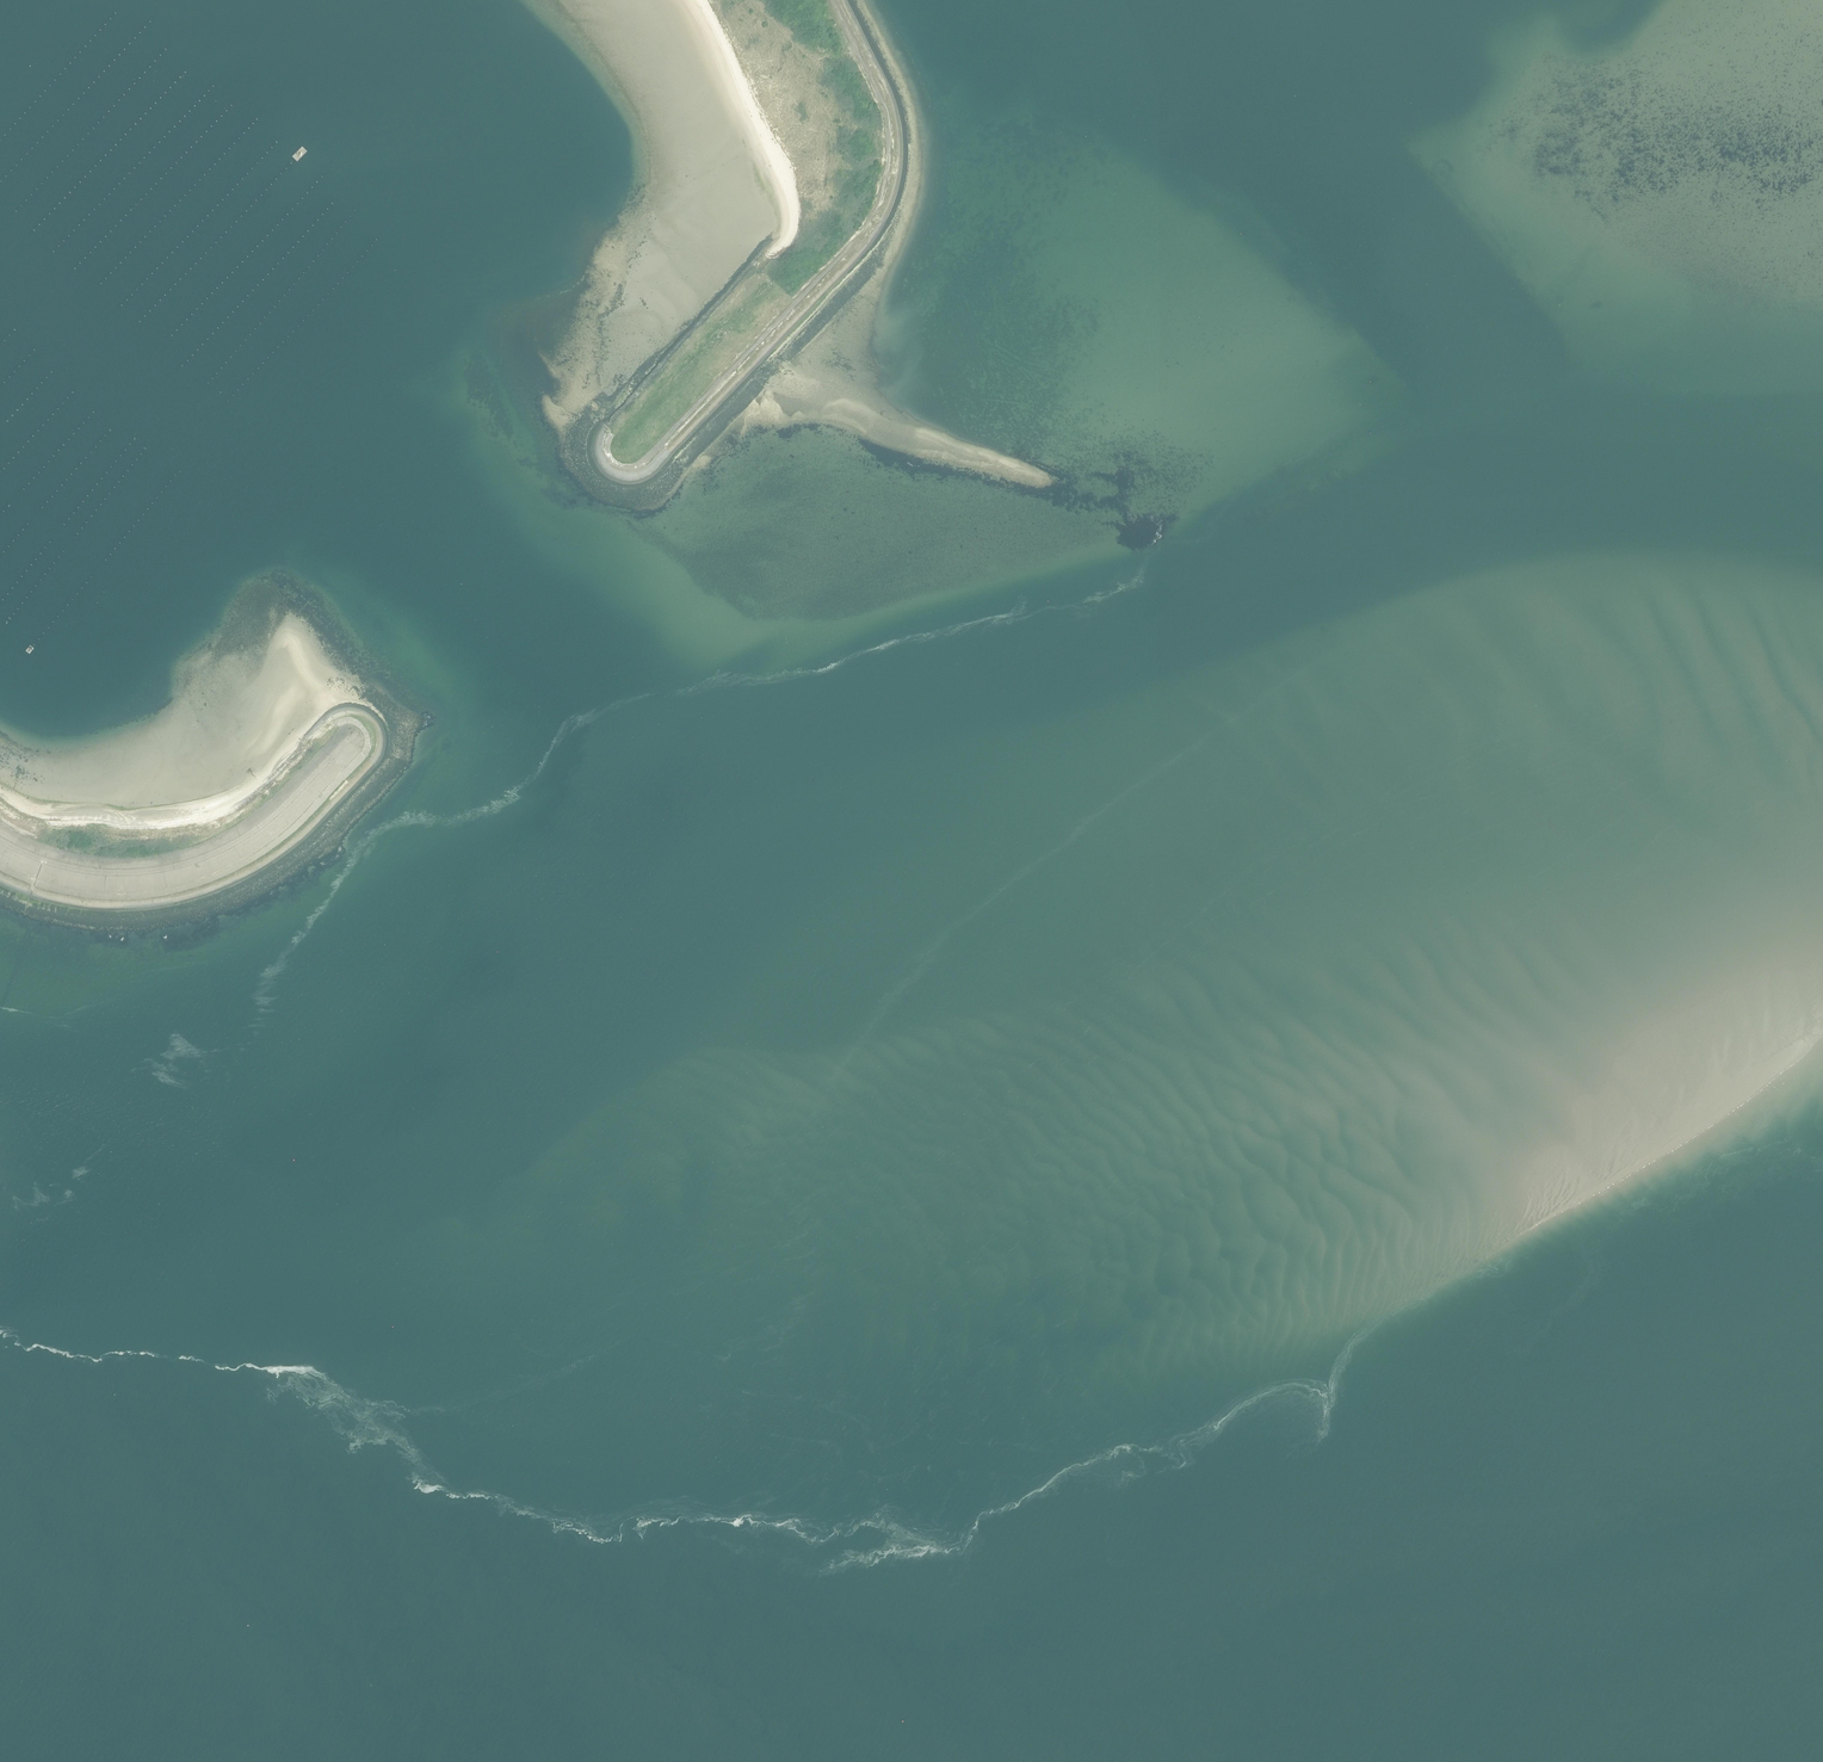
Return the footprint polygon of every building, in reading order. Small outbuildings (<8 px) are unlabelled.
[(338,753),(356,741),(352,736),(340,745),(341,747),(336,751),(338,753)]
